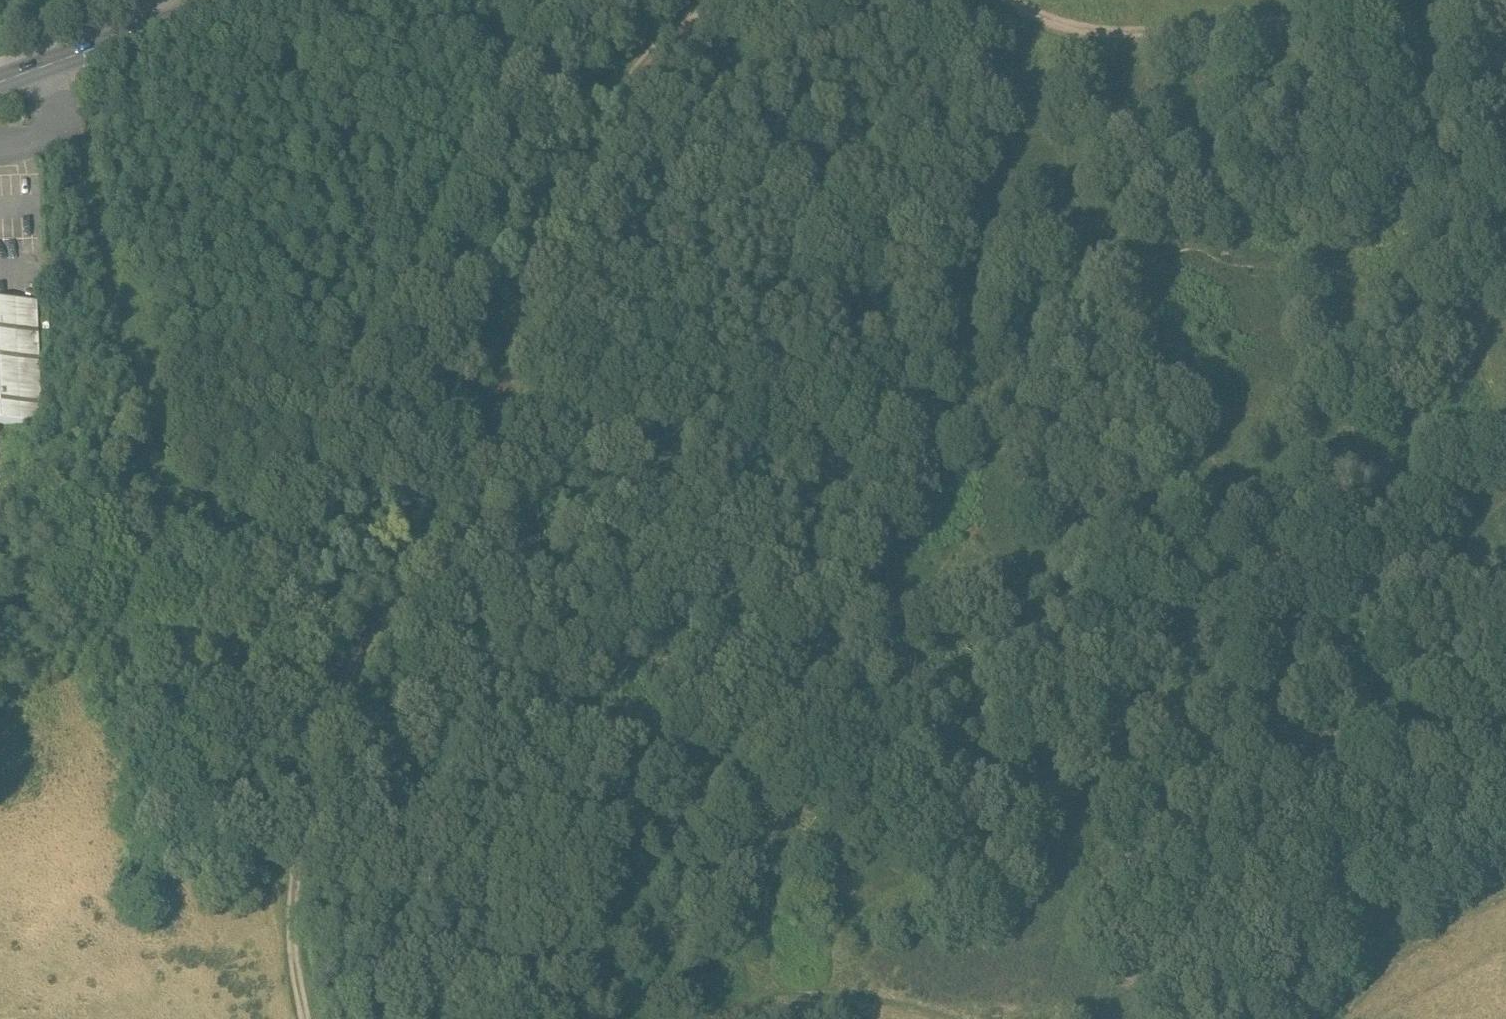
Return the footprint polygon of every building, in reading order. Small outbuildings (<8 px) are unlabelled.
[(30,302),(0,303),(0,424),(35,423),(30,302)]
